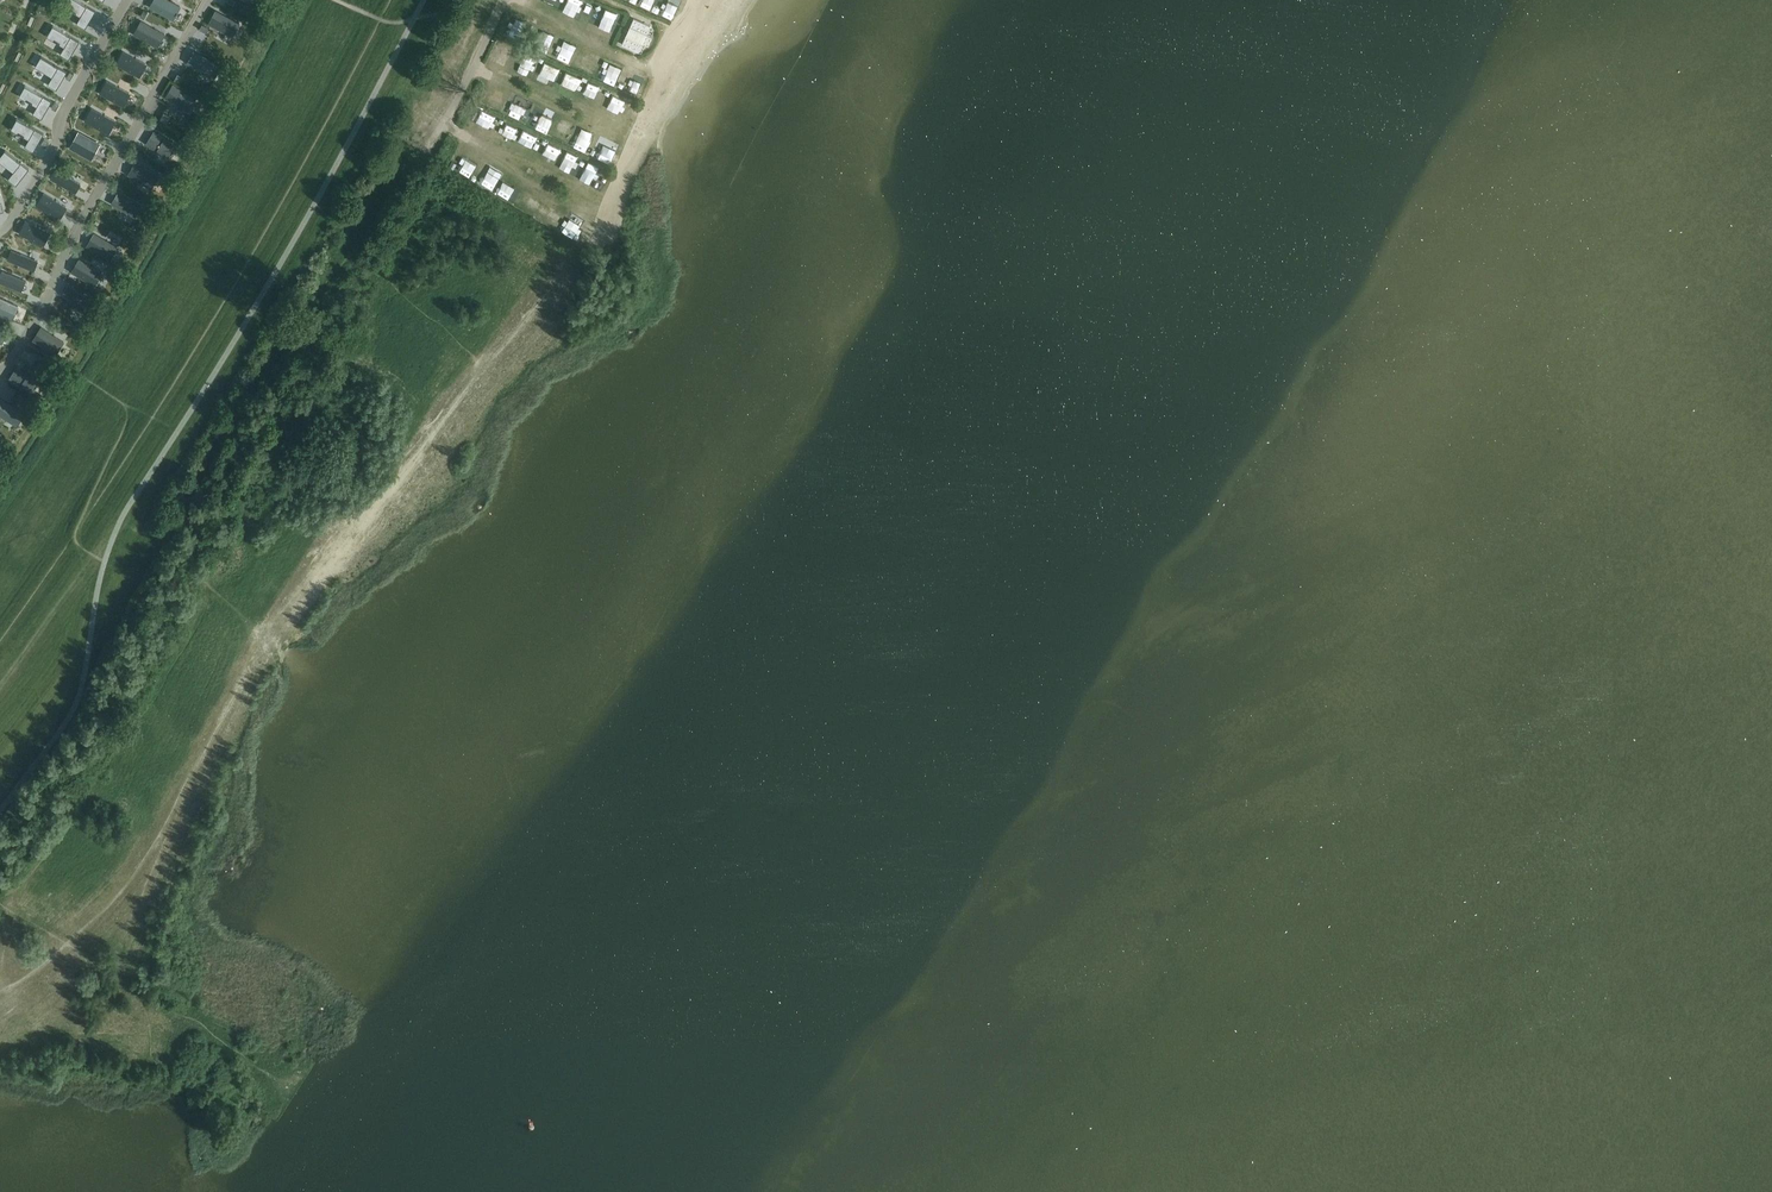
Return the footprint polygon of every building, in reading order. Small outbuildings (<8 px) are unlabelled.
[(15,7),(25,12),(28,6),(31,7),(35,0),(19,0),(15,7)] [(95,10),(77,0),(66,0),(64,5),(81,15),(77,22),(85,27),(95,10)] [(150,7),(173,19),(181,6),(169,0),(153,0),(150,7)] [(659,7),(669,13),(676,1),(674,0),(663,0),(659,7)] [(216,10),(209,23),(233,36),(239,23),(216,10)] [(652,26),(633,17),(630,26),(631,26),(627,36),(625,35),(622,43),(641,52),(644,44),(651,47),(655,38),(649,35),(652,26)] [(141,21),(134,34),(157,47),(165,34),(141,21)] [(69,58),(79,41),(53,26),(47,36),(65,46),(60,53),(69,58)] [(92,28),(87,39),(102,46),(107,35),(92,28)] [(194,50),(187,63),(196,68),(210,76),(218,63),(203,55),(194,50)] [(123,51),(116,63),(140,76),(147,64),(123,51)] [(56,88),(67,71),(41,56),(35,65),(53,76),(48,83),(56,88)] [(83,76),(90,62),(78,56),(71,71),(83,76)] [(629,87),(636,89),(641,74),(633,72),(629,87)] [(107,80),(100,93),(124,106),(130,93),(107,80)] [(173,84),(166,97),(189,110),(191,105),(192,105),(193,105),(194,103),(194,102),(193,102),(196,97),(173,84)] [(41,117),(51,100),(25,85),(20,95),(37,105),(33,113),(41,117)] [(613,103),(626,109),(631,97),(619,91),(613,103)] [(92,108),(85,120),(109,133),(116,121),(92,108)] [(34,150),(44,133),(17,118),(11,128),(29,138),(25,146),(34,150)] [(556,130),(570,136),(575,124),(561,118),(556,130)] [(154,130),(147,143),(170,157),(178,144),(154,130)] [(78,131),(70,147),(91,159),(100,143),(78,131)] [(121,157),(124,142),(116,141),(114,155),(121,157)] [(596,153),(610,158),(614,146),(601,141),(596,153)] [(29,168),(5,149),(0,155),(0,160),(14,171),(9,178),(16,184),(29,168)] [(571,151),(566,161),(580,168),(585,157),(571,151)] [(136,161),(128,174),(151,188),(159,175),(136,161)] [(56,169),(51,178),(76,192),(81,184),(56,169)] [(119,190),(112,203),(135,216),(142,203),(119,190)] [(44,193),(37,205),(60,219),(67,207),(44,193)] [(568,214),(562,227),(575,234),(581,221),(568,214)] [(26,220),(20,233),(44,245),(50,232),(26,220)] [(94,233),(87,246),(110,259),(118,246),(94,233)] [(11,250),(8,259),(34,270),(38,261),(11,250)] [(79,258),(72,271),(95,285),(102,272),(79,258)] [(0,275),(0,281),(22,290),(25,281),(2,271),(0,275)] [(68,284),(63,293),(88,309),(94,300),(68,284)] [(12,320),(18,307),(0,298),(0,314),(12,320)] [(41,326),(33,339),(56,354),(64,341),(41,326)] [(17,365),(9,378),(33,393),(41,380),(17,365)] [(17,424),(25,412),(0,397),(0,414),(17,424)]
